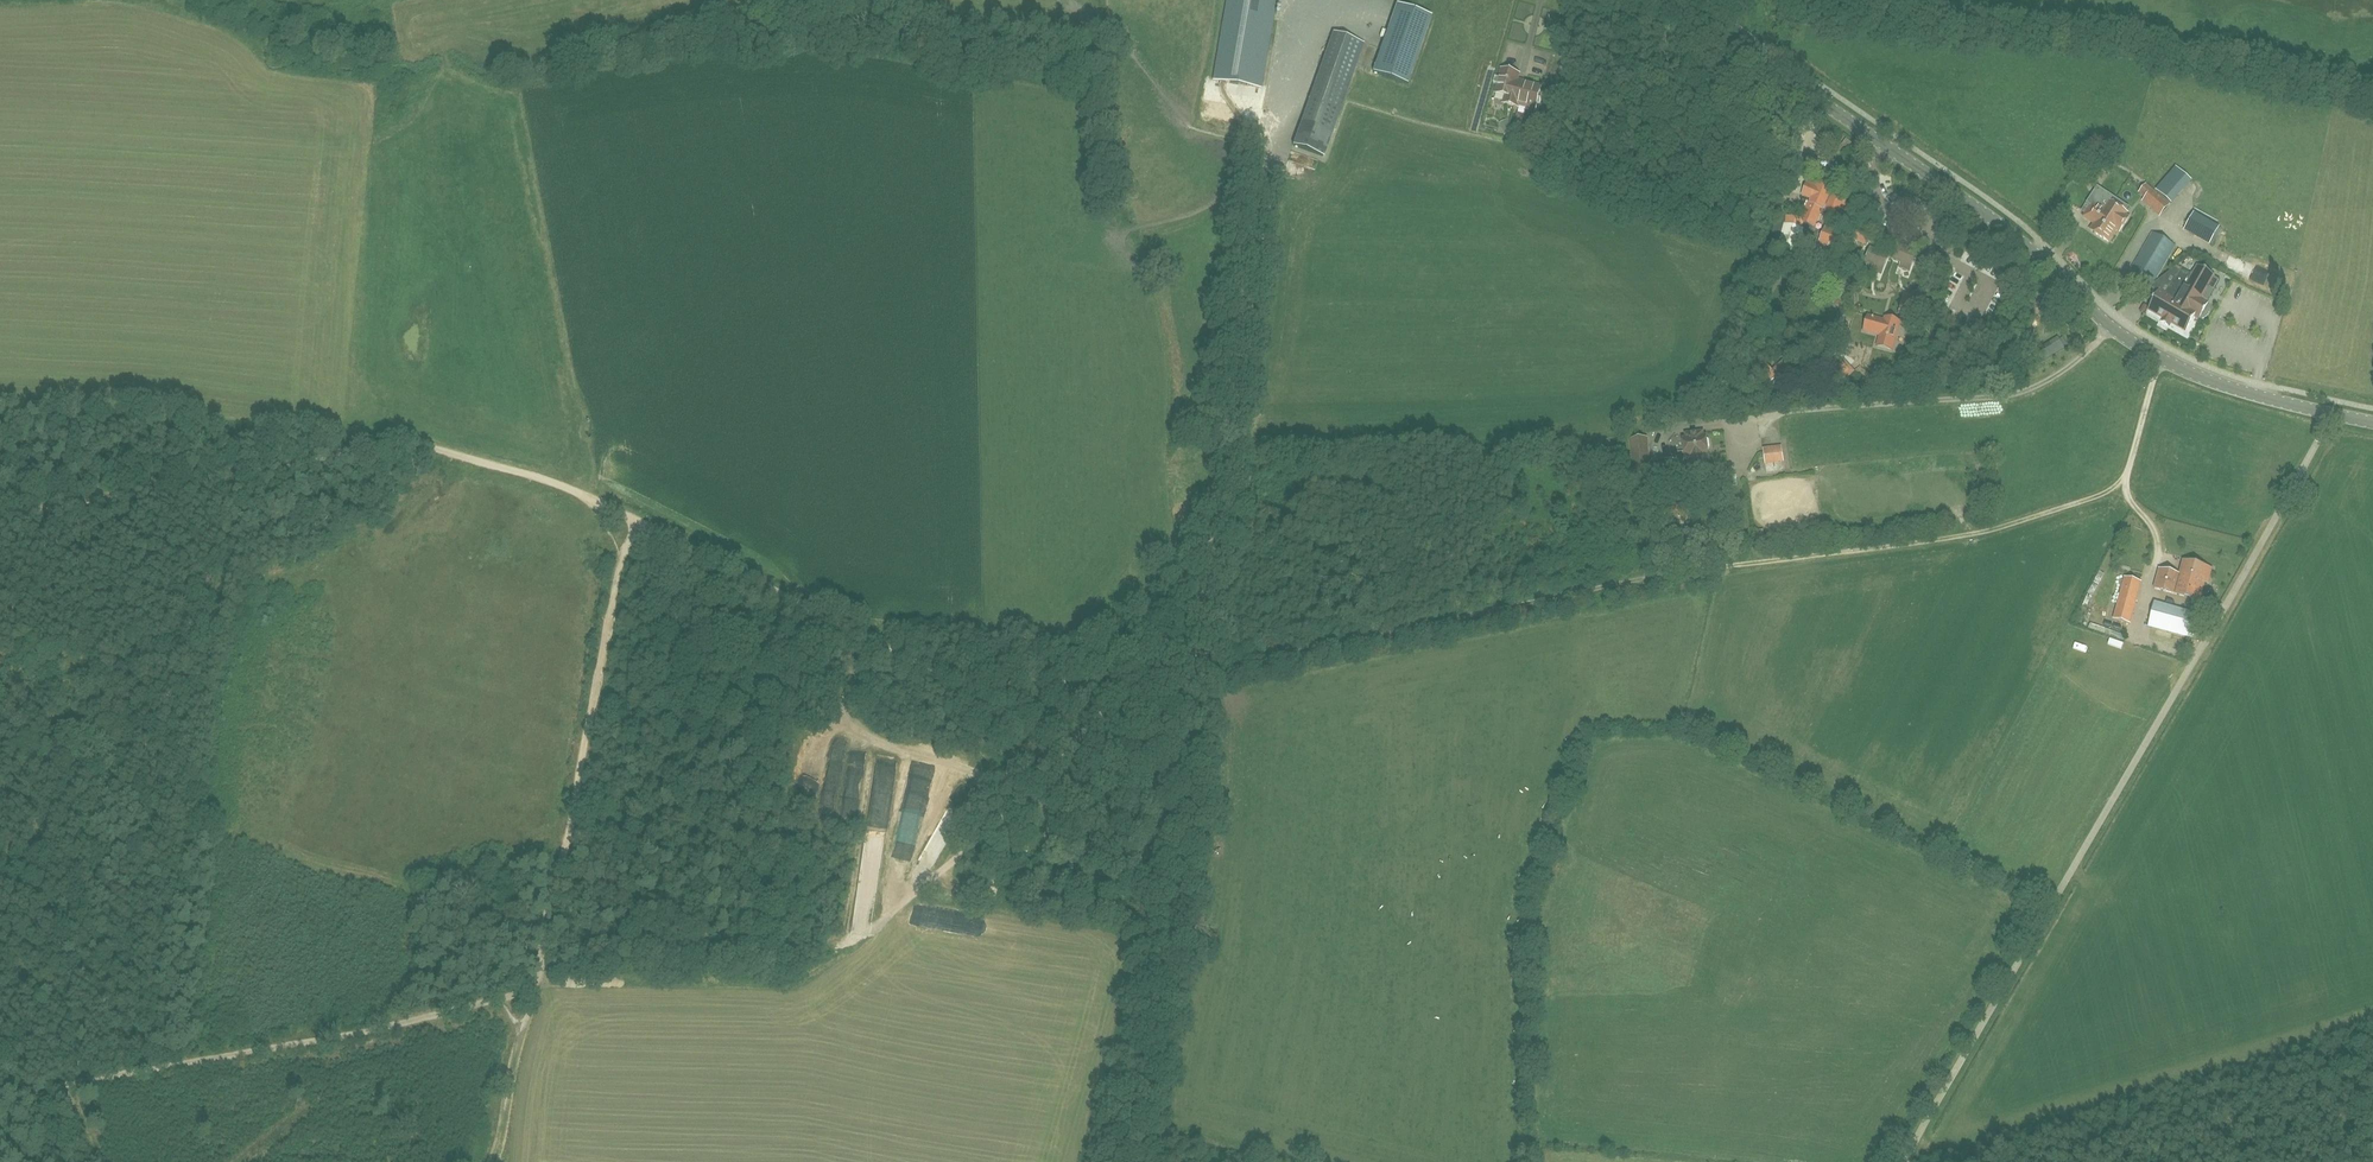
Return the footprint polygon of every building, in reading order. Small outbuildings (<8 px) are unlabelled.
[(1215,80),(1261,88),(1276,0),(1229,0),(1215,80)] [(1397,4),(1373,73),(1408,85),(1431,16),(1397,4)] [(1353,8),(1349,20),(1359,23),(1363,11),(1353,8)] [(1363,15),(1359,29),(1376,34),(1380,20),(1363,15)] [(1324,157),(1364,44),(1334,33),(1322,67),(1294,146),(1324,157)] [(1286,53),(1284,63),(1302,67),(1304,57),(1286,53)] [(1541,87),(1524,82),(1517,81),(1519,74),(1502,70),(1496,94),(1506,96),(1504,104),(1518,107),(1519,105),(1536,109),(1541,87)] [(1508,120),(1500,124),(1505,136),(1514,132),(1508,120)] [(1535,123),(1523,130),(1530,142),(1542,136),(1535,123)] [(2106,172),(2109,167),(2099,160),(2096,165),(2101,168),(2106,172)] [(2191,181),(2176,167),(2156,190),(2172,203),(2191,181)] [(1840,196),(1841,192),(1833,189),(1833,188),(1831,187),(1831,186),(1816,180),(1814,185),(1807,182),(1802,195),(1810,198),(1809,202),(1803,199),(1798,210),(1803,212),(1800,219),(1787,215),(1784,225),(1780,240),(1778,250),(1797,255),(1803,230),(1811,231),(1813,226),(1822,208),(1824,210),(1825,208),(1837,214),(1840,207),(1839,207),(1840,205),(1840,200),(1840,196)] [(2146,184),(2138,193),(2144,198),(2142,201),(2160,217),(2170,205),(2146,184)] [(2091,207),(2086,214),(2084,217),(2095,224),(2090,230),(2107,241),(2116,229),(2120,231),(2129,218),(2125,215),(2126,213),(2126,212),(2129,207),(2097,186),(2086,203),(2091,207)] [(2184,230),(2197,237),(2207,220),(2194,213),(2184,230)] [(1848,234),(1825,225),(1819,242),(1828,245),(1829,243),(1842,248),(1848,234)] [(1866,246),(1872,232),(1854,225),(1848,240),(1853,242),(1853,240),(1866,246)] [(2152,284),(2174,246),(2152,233),(2130,271),(2152,284)] [(1893,260),(1911,267),(1916,254),(1899,247),(1893,260)] [(1865,259),(1867,259),(1865,263),(1883,270),(1888,256),(1870,249),(1868,255),(1867,255),(1865,259)] [(2190,263),(2194,256),(2186,251),(2182,258),(2190,263)] [(1994,272),(2004,276),(2008,267),(1998,263),(1994,272)] [(2165,281),(2160,291),(2159,290),(2147,311),(2162,319),(2160,323),(2169,328),(2171,324),(2186,332),(2194,317),(2197,318),(2199,318),(2201,318),(2204,317),(2206,315),(2207,313),(2208,309),(2208,306),(2207,304),(2206,302),(2204,300),(2201,299),(2214,276),(2197,266),(2192,275),(2181,269),(2171,285),(2165,281)] [(1847,295),(1853,282),(1835,275),(1830,288),(1847,295)] [(1915,319),(1920,299),(1905,295),(1900,315),(1915,319)] [(1892,350),(1900,322),(1886,318),(1885,322),(1868,317),(1864,330),(1881,335),(1878,346),(1892,350)] [(2027,320),(2029,331),(2039,330),(2038,319),(2027,320)] [(2039,359),(2062,346),(2058,338),(2034,352),(2039,359)] [(1837,359),(1826,368),(1831,372),(1839,381),(1849,372),(1851,374),(1856,370),(1846,358),(1841,363),(1837,359)] [(1831,372),(1826,368),(1819,360),(1808,369),(1812,374),(1820,382),(1831,372)] [(1777,376),(1772,372),(1764,363),(1750,376),(1755,381),(1758,378),(1766,386),(1777,376)] [(1795,375),(1790,371),(1783,363),(1772,372),(1777,376),(1784,384),(1795,375)] [(1683,439),(1685,453),(1686,457),(1689,456),(1690,465),(1680,466),(1681,476),(1708,473),(1705,454),(1708,454),(1707,449),(1709,448),(1710,447),(1709,440),(1707,438),(1706,439),(1705,436),(1703,437),(1702,432),(1686,434),(1687,439),(1683,439)] [(1652,438),(1637,439),(1642,483),(1657,481),(1652,438)] [(1765,464),(1784,461),(1782,447),(1763,450),(1765,464)] [(1677,458),(1666,459),(1668,479),(1678,478),(1677,458)] [(1681,518),(1681,505),(1667,505),(1667,515),(1671,515),(1671,518),(1681,518)] [(2160,569),(2155,588),(2199,601),(2201,594),(2206,595),(2209,583),(2208,583),(2212,568),(2183,560),(2179,575),(2160,569)] [(2125,578),(2114,619),(2130,623),(2140,582),(2125,578)] [(2147,627),(2191,638),(2197,640),(2202,621),(2190,618),(2192,612),(2154,602),(2147,627)] [(885,831),(892,768),(873,766),(866,829),(885,831)]
